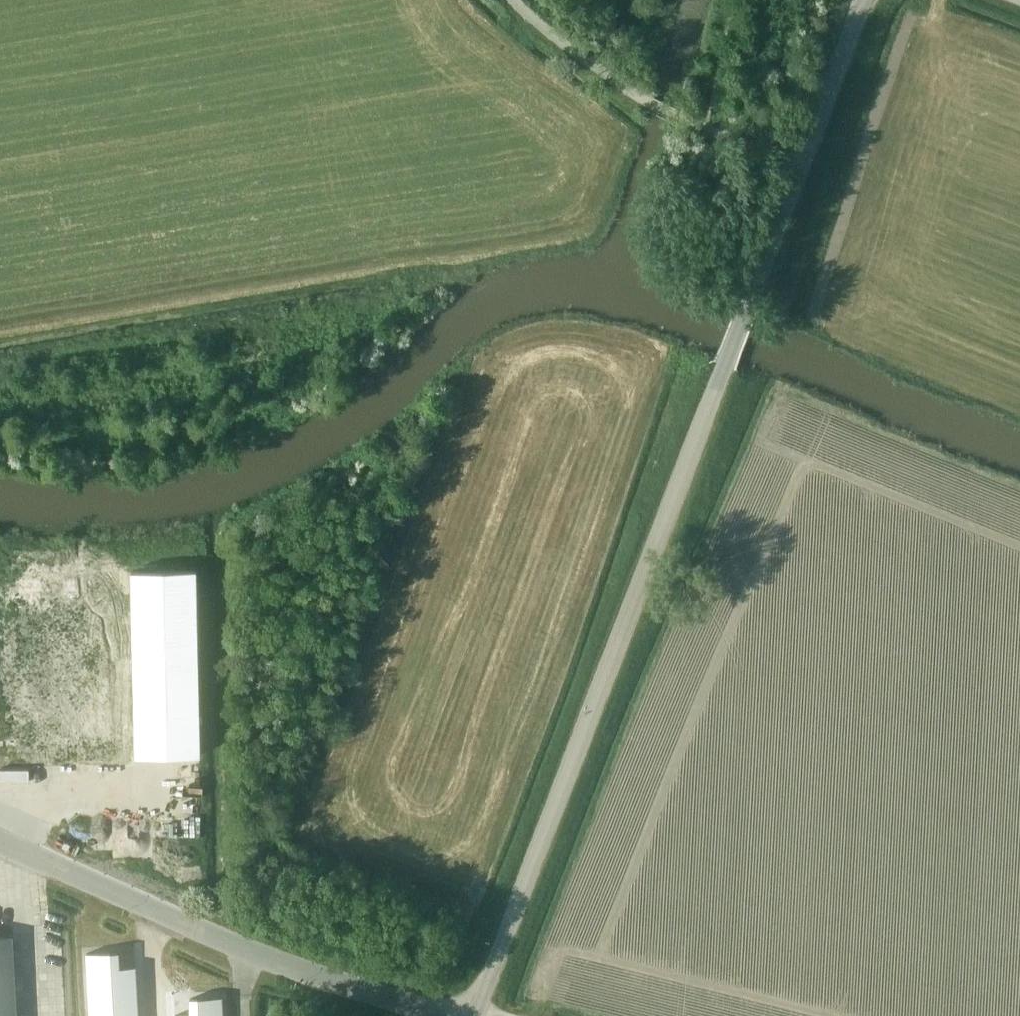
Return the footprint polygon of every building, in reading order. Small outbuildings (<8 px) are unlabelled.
[(136,732),(135,707),(125,707),(121,552),(1,555),(7,789),(127,785),(126,733),(136,732)] [(201,754),(197,570),(131,572),(135,707),(136,732),(136,756),(201,754)] [(0,937),(0,1015),(16,1015),(11,936),(0,937)] [(86,953),(90,1015),(138,1015),(135,966),(119,967),(118,951),(86,953)] [(189,998),(190,1015),(174,1015),(223,1015),(222,997),(189,998)]
